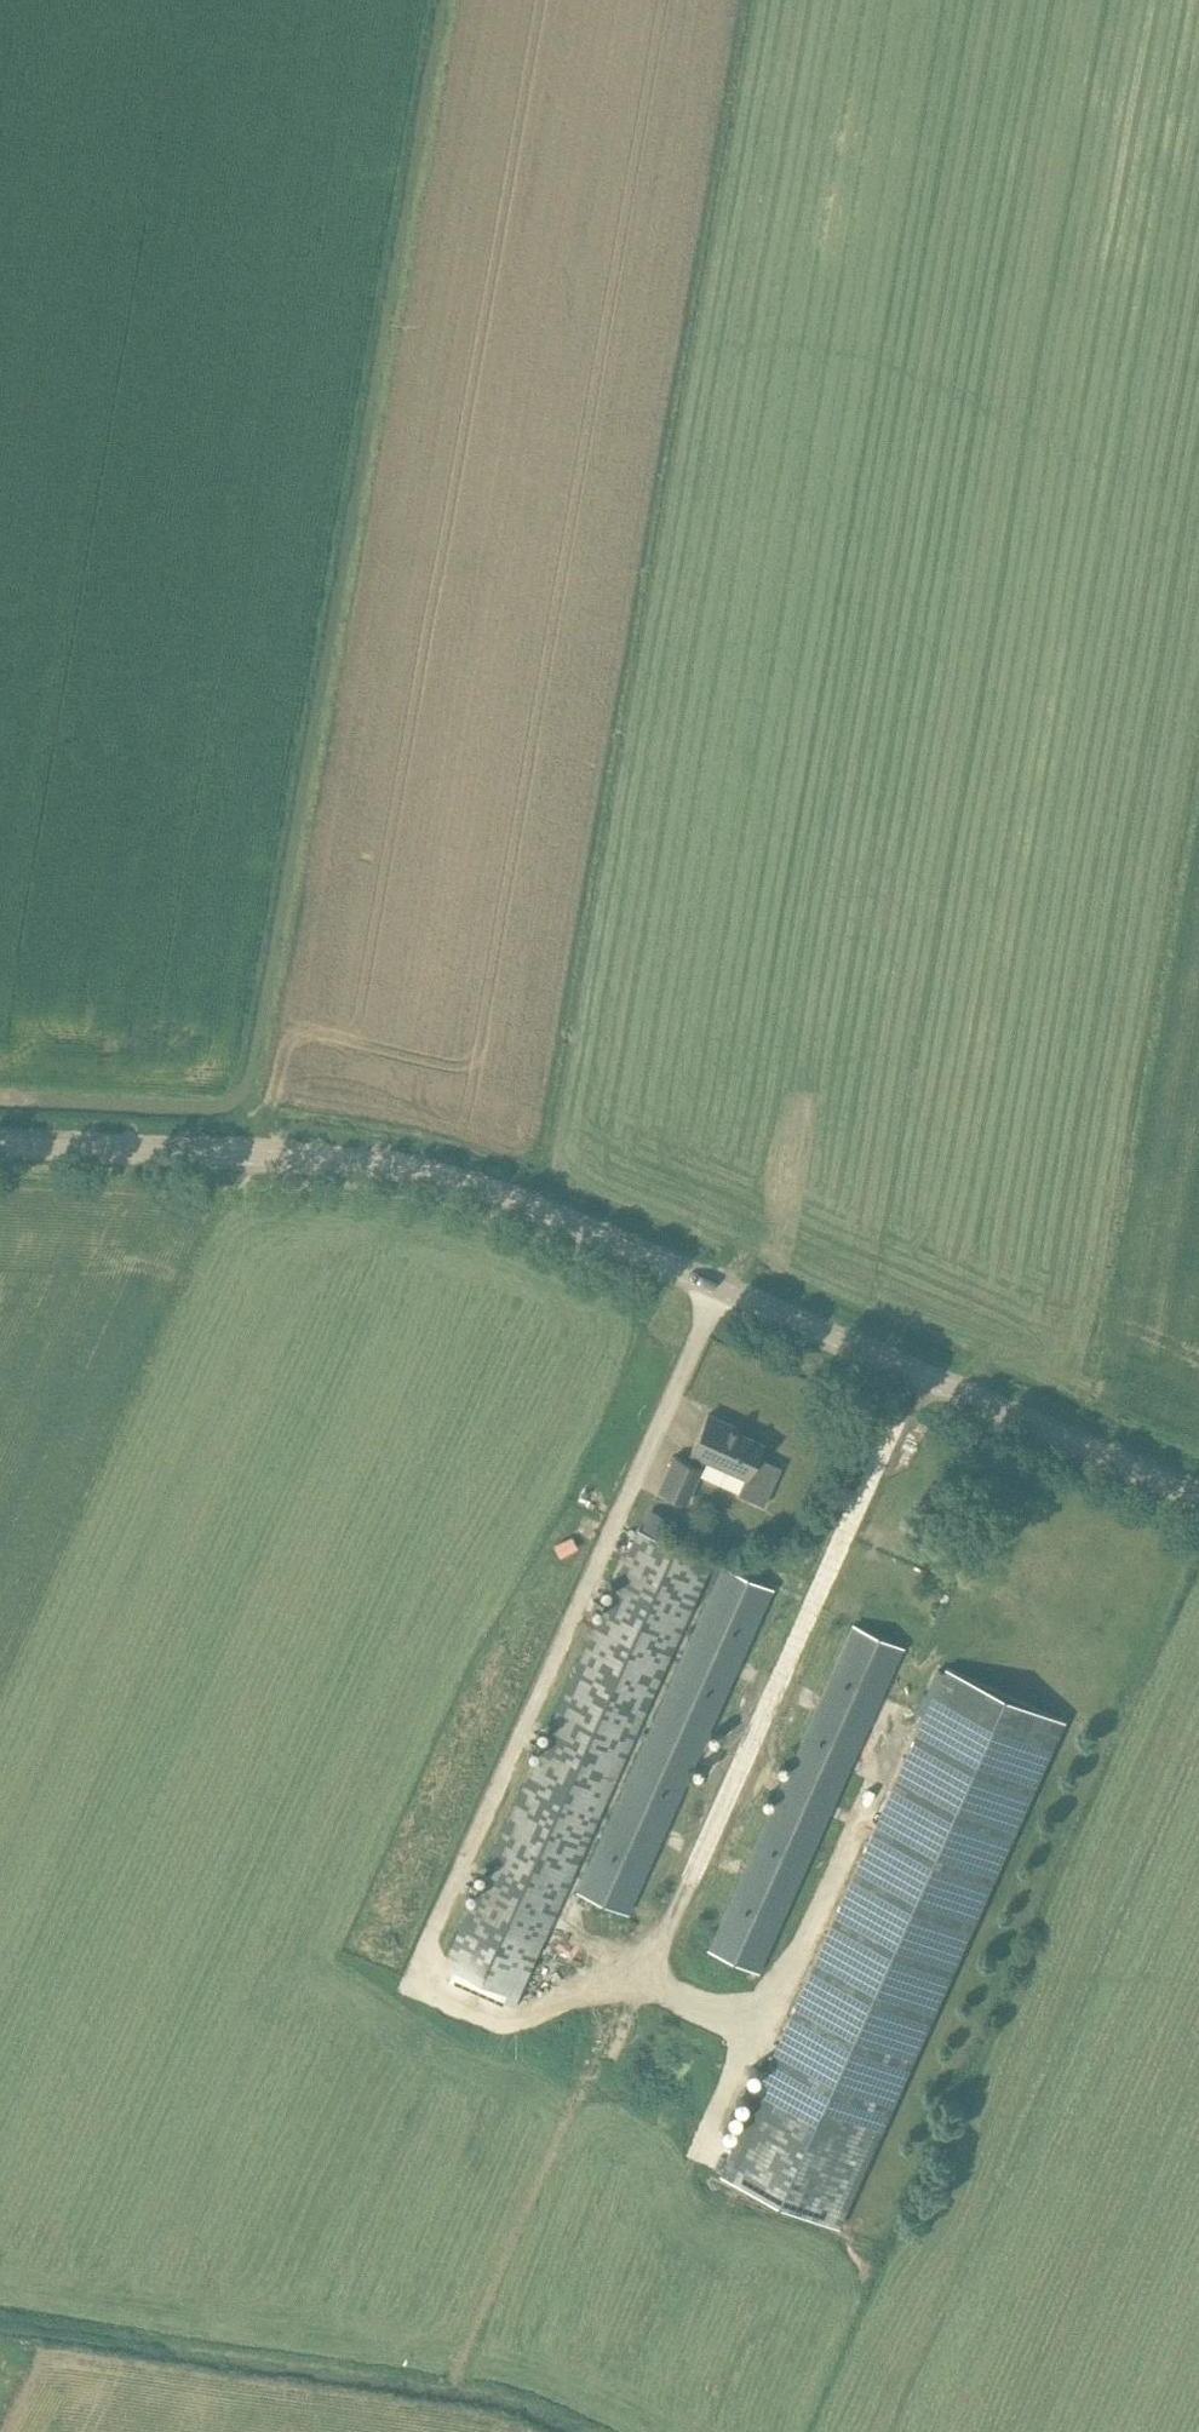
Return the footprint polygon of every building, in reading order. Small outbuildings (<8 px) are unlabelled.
[(674,1455),(659,1491),(685,1503),(701,1467),(700,1466),(704,1457),(747,1477),(740,1493),(764,1504),(781,1467),(756,1456),(762,1443),(729,1428),(731,1424),(708,1414),(691,1452),(692,1452),(688,1461),(674,1455)] [(629,1551),(448,1956),(521,1989),(700,1582),(709,1560),(661,1539),(667,1525),(645,1516),(639,1529),(629,1551)] [(569,1539),(556,1546),(561,1557),(575,1551),(569,1539)] [(772,1588),(723,1566),(578,1891),(628,1913),(772,1588)] [(903,1647),(854,1625),(706,1950),(755,1972),(903,1647)] [(821,2219),(835,2225),(1064,1720),(947,1667),(730,2145),(736,2148),(723,2178),(820,2222),(821,2219)]
